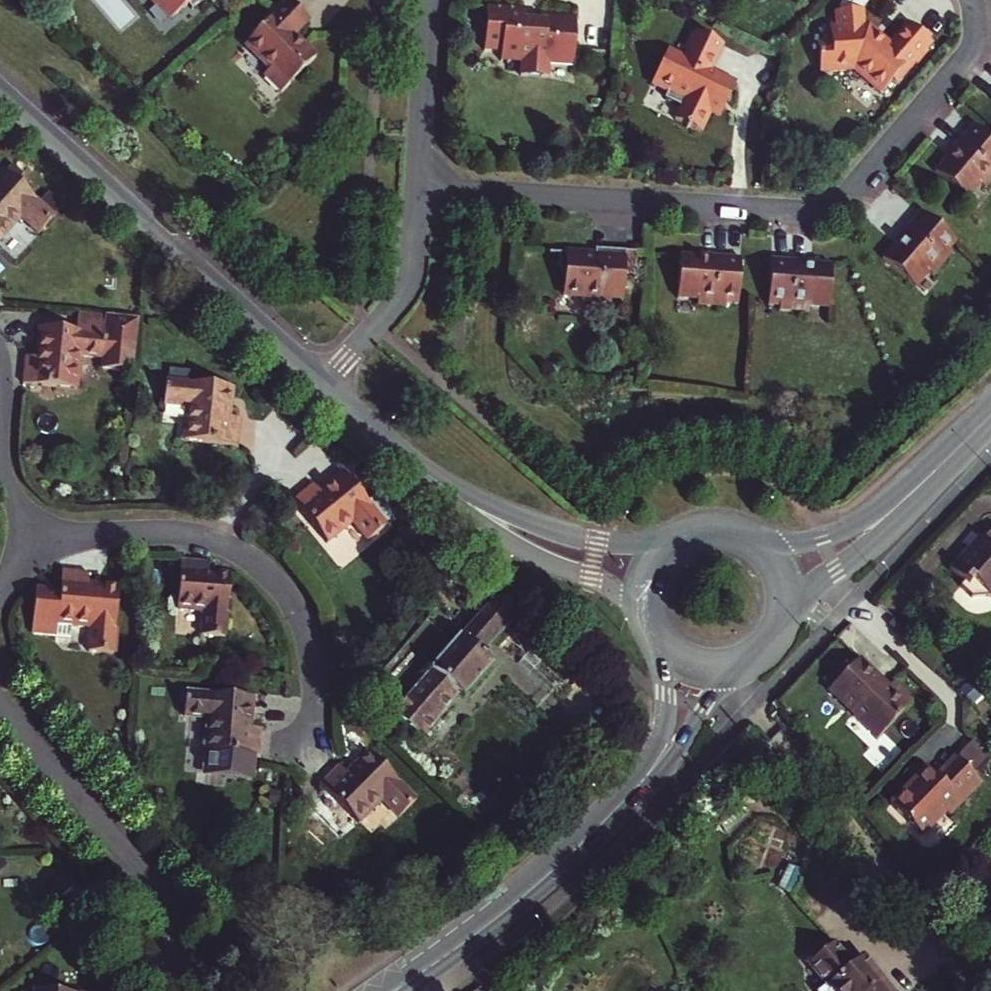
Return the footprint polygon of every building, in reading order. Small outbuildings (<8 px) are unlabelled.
[(206,0),(148,0),(155,8),(159,4),(173,21),(189,7),(193,12),(206,0)] [(281,91),(317,57),(295,35),(311,19),(293,0),(291,0),(283,7),(279,3),(260,22),(264,25),(246,43),(271,69),(265,75),(281,91)] [(565,60),(574,60),(576,15),(539,13),(538,18),(523,17),(523,5),(486,3),(484,44),(500,45),(500,54),(521,55),(520,72),(549,73),(550,63),(565,64),(565,60)] [(890,44),(868,25),(862,26),(861,10),(835,12),(837,28),(828,28),(829,46),(815,47),(817,73),(853,70),(879,92),(889,80),(894,84),(913,62),(923,50),(930,42),(907,23),(890,44)] [(729,100),(736,83),(710,71),(722,45),(697,33),(694,39),(690,37),(684,48),(689,50),(687,55),(684,60),(667,52),(654,81),(670,89),(666,96),(663,102),(681,110),(675,122),(701,134),(711,113),(715,114),(723,97),(729,100)] [(923,50),(913,62),(916,65),(926,52),(923,50)] [(670,89),(654,81),(650,88),(666,96),(670,89)] [(723,97),(715,114),(721,117),(729,100),(723,97)] [(946,156),(933,172),(965,199),(979,183),(985,188),(990,182),(990,142),(970,124),(951,145),(954,147),(946,156)] [(954,147),(951,145),(944,154),(946,156),(954,147)] [(14,236),(32,252),(48,234),(1,191),(0,192),(0,252),(14,236)] [(904,231),(895,242),(881,258),(912,285),(926,268),(931,273),(951,250),(947,247),(954,238),(920,208),(902,229),(904,231)] [(904,231),(902,229),(893,239),(895,242),(904,231)] [(627,252),(596,250),(596,258),(561,256),(560,273),(567,273),(566,298),(586,299),(586,304),(613,306),(613,300),(624,301),(627,252)] [(740,258),(713,256),(713,259),(698,258),(679,256),(676,297),(698,298),(697,306),(727,308),(727,303),(737,304),(740,258)] [(832,264),(812,263),(798,262),(799,259),(773,257),(770,306),(781,306),(781,310),(809,311),(809,303),(829,304),(832,264)] [(94,369),(127,373),(131,322),(71,316),(68,335),(29,331),(25,360),(19,360),(16,384),(16,385),(69,392),(73,358),(95,360),(94,369)] [(231,445),(234,419),(225,418),(228,396),(161,388),(159,409),(183,412),(180,439),(231,445)] [(352,552),(369,534),(323,490),(306,508),(297,499),(279,518),(317,554),(334,535),(352,552)] [(950,570),(961,580),(957,585),(968,595),(968,598),(986,597),(990,592),(990,528),(981,538),(971,549),(967,545),(954,559),(958,562),(950,570)] [(971,549),(981,538),(977,535),(967,545),(971,549)] [(958,562),(954,559),(947,566),(950,570),(958,562)] [(206,576),(206,564),(179,563),(177,613),(203,614),(201,638),(225,639),(228,577),(206,576)] [(87,574),(62,571),(61,593),(37,591),(34,632),(66,635),(66,624),(82,625),(80,649),(104,651),(109,588),(87,586),(87,574)] [(464,655),(504,612),(483,592),(374,707),(402,734),(439,695),(444,700),(476,667),(464,655)] [(531,691),(543,678),(514,651),(503,663),(531,691)] [(823,694),(871,742),(905,708),(885,689),(881,693),(851,664),(823,694)] [(257,755),(258,728),(246,727),(248,705),(185,700),(183,725),(206,726),(204,751),(206,751),(224,752),(251,755),(257,755)] [(971,761),(987,776),(990,772),(990,754),(984,747),(971,761)] [(206,751),(204,775),(222,777),(224,752),(206,751)] [(913,787),(898,803),(930,832),(952,808),(956,811),(969,796),(987,776),(971,761),(961,753),(943,773),(934,764),(920,779),(923,781),(915,790),(913,787)] [(344,762),(325,781),(363,819),(381,801),(397,818),(415,800),(370,755),(353,771),(344,762)] [(923,781),(920,779),(913,787),(915,790),(923,781)] [(809,967),(827,989),(824,990),(890,990),(862,959),(853,966),(835,945),(809,967)]
